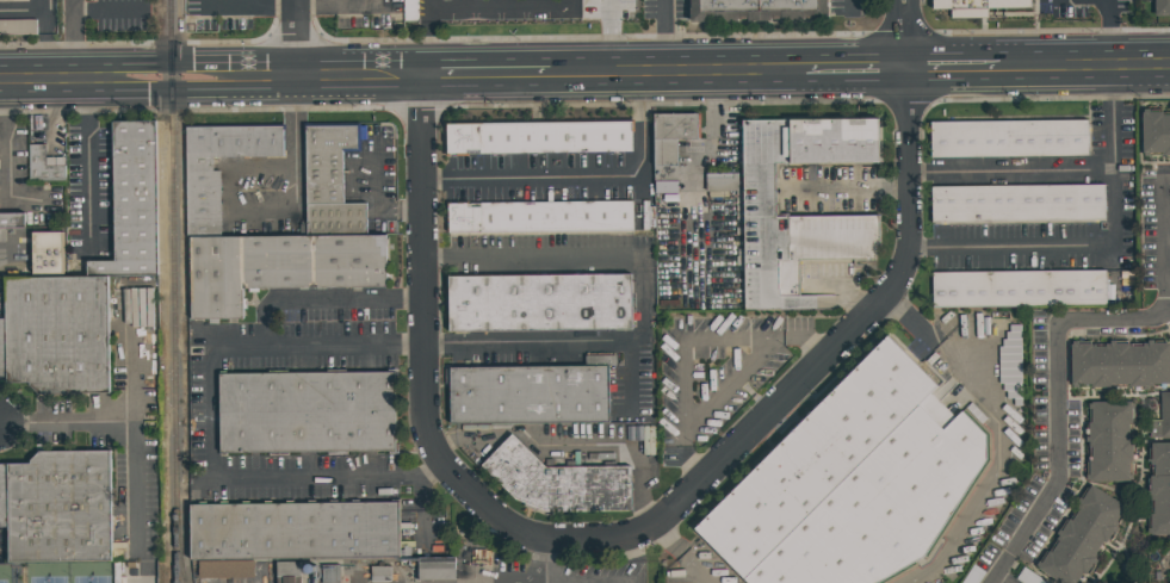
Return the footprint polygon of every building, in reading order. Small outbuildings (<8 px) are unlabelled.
[(403,21),(415,22),(415,0),(404,0),(403,21)] [(691,18),(690,0),(828,0),(828,15),(691,18)] [(930,11),(930,0),(1029,0),(1029,10),(986,11),(986,19),(948,19),(948,11),(930,11)] [(1153,17),(1153,0),(1169,0),(1169,16),(1153,17)] [(0,19),(0,35),(37,34),(37,19),(0,19)] [(1162,118),(1169,118),(1169,159),(1160,159),(1160,155),(1141,155),(1140,116),(1141,116),(1141,112),(1147,112),(1147,116),(1162,114),(1162,118)] [(698,113),(653,114),(655,193),(678,192),(677,140),(698,140),(698,113)] [(114,119),(117,261),(88,261),(89,277),(111,277),(160,275),(157,119),(114,119)] [(447,122),(447,154),(633,151),(633,120),(447,122)] [(741,124),(874,122),(875,166),(774,168),(774,219),(878,218),(879,247),(874,247),(874,261),(797,262),(798,310),(743,311),(741,124)] [(929,124),(1088,122),(1089,155),(929,159),(929,124)] [(305,124),(308,204),(347,204),(346,149),(361,149),(361,125),(305,124)] [(187,125),(190,235),(222,235),(222,170),(215,170),(213,157),(285,156),(285,125),(187,125)] [(29,144),(44,143),(44,157),(63,156),(63,179),(30,180),(29,144)] [(738,191),(739,174),(707,173),(707,190),(738,191)] [(929,188),(1103,186),(1104,221),(929,223),(929,188)] [(450,200),(450,234),(634,231),(636,200),(450,200)] [(308,204),(309,234),(369,234),(369,204),(308,204)] [(29,227),(29,213),(0,212),(0,227),(29,227)] [(36,230),(36,272),(68,271),(69,230),(36,230)] [(190,235),(191,317),(244,317),(244,287),(389,286),(388,234),(369,234),(309,234),(222,235),(190,235)] [(930,273),(1104,271),(1104,304),(930,308),(930,273)] [(448,275),(448,330),(631,329),(631,274),(448,275)] [(7,278),(7,317),(8,382),(29,380),(41,395),(112,393),(111,277),(7,278)] [(0,317),(0,382),(8,382),(7,317),(0,317)] [(889,334),(695,529),(745,581),(922,404),(940,386),(889,334)] [(1140,346),(1168,345),(1169,385),(1152,385),(1152,387),(1127,389),(1127,385),(1110,386),(1112,389),(1090,390),(1090,386),(1070,386),(1069,348),(1089,348),(1089,351),(1103,351),(1103,347),(1127,346),(1127,349),(1140,349),(1140,346)] [(451,368),(452,422),(609,421),(608,367),(451,368)] [(223,372),(224,451),(398,451),(397,372),(223,372)] [(1162,392),(1161,436),(1169,436),(1169,392),(1162,392)] [(745,581),(748,582),(880,582),(924,557),(989,460),(989,434),(965,411),(946,429),(922,404),(745,581)] [(1090,405),(1131,405),(1131,424),(1128,426),(1128,444),(1132,444),(1132,461),(1128,461),(1128,483),(1088,484),(1088,463),(1091,463),(1091,448),(1088,448),(1087,424),(1090,424),(1090,405)] [(512,433),(483,463),(514,496),(550,511),(632,510),(633,467),(547,469),(512,433)] [(1151,445),(1169,445),(1169,537),(1150,537),(1150,534),(1147,534),(1147,529),(1150,529),(1150,515),(1153,515),(1152,501),(1150,501),(1150,478),(1153,478),(1153,464),(1151,464),(1151,445)] [(8,464),(8,562),(112,560),(112,451),(41,452),(30,464),(8,464)] [(0,464),(0,528),(10,528),(8,464),(0,464)] [(1081,575),(1075,582),(1060,582),(1038,569),(1047,553),(1050,554),(1057,544),(1054,541),(1069,520),(1071,521),(1078,510),(1076,508),(1090,485),(1125,507),(1115,522),(1118,523),(1104,544),(1102,542),(1091,557),(1095,559),(1084,576),(1081,575)] [(192,504),(192,559),(401,557),(401,503),(192,504)] [(456,580),(455,557),(418,557),(419,580),(456,580)] [(984,573),(977,582),(961,582),(973,566),(984,573)] [(388,568),(372,567),(371,581),(388,581),(388,568)] [(1023,568),(1047,582),(1025,582),(1017,578),(1023,568)]
